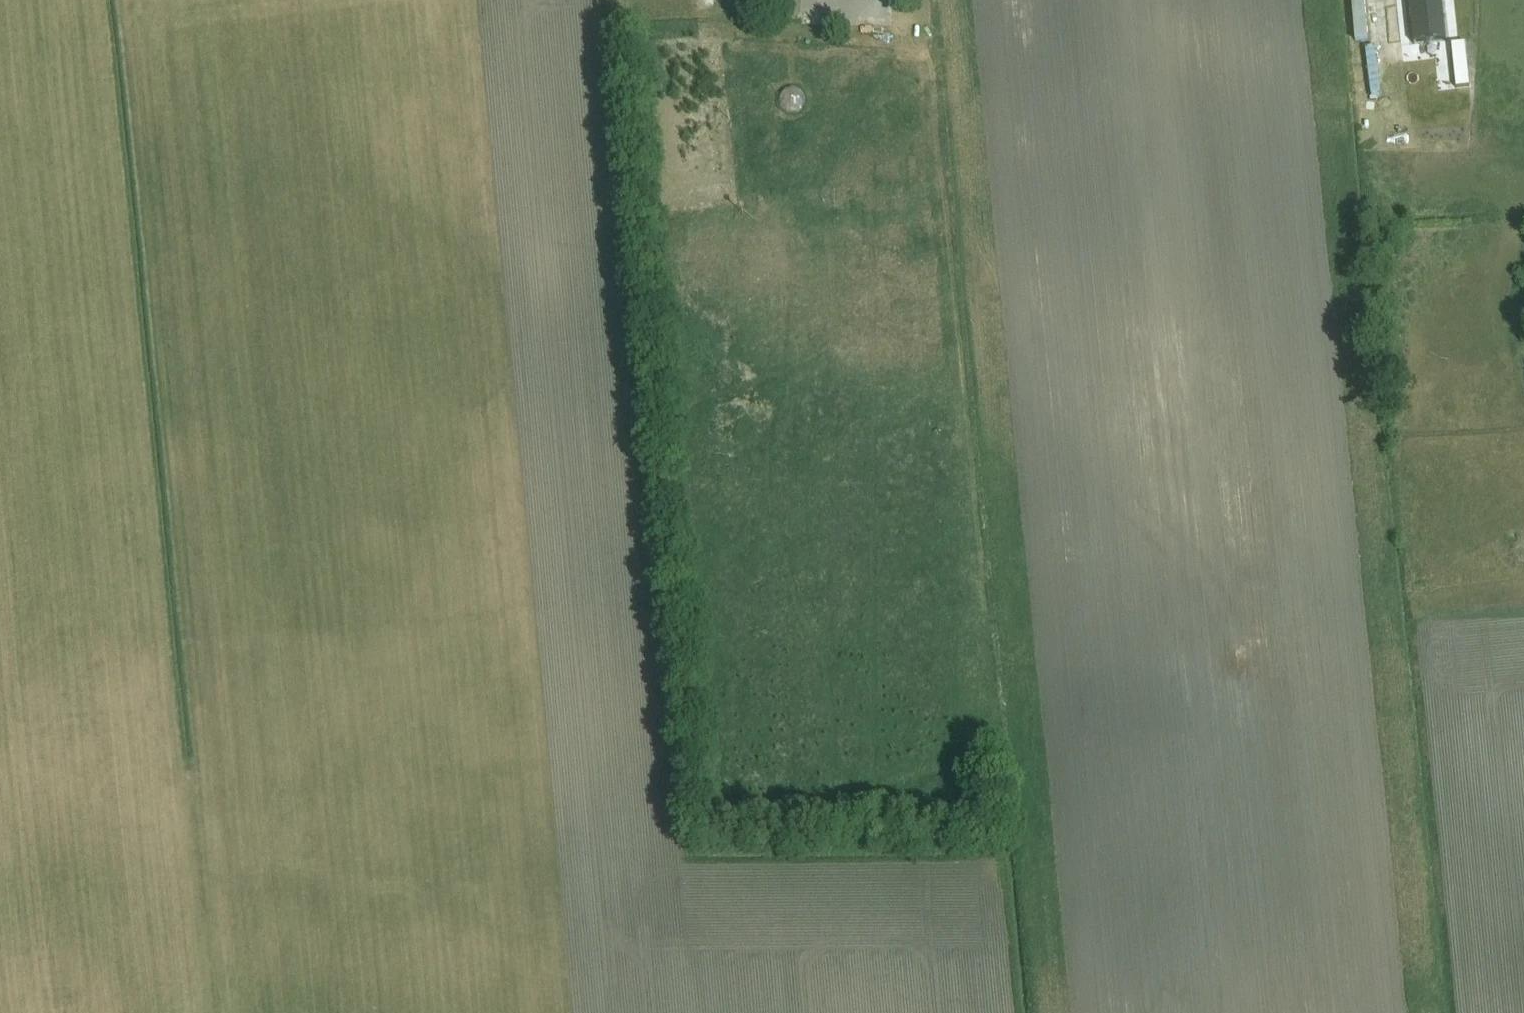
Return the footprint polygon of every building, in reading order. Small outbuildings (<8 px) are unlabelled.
[(1409,47),(1439,44),(1435,0),(1404,0),(1409,47)] [(1465,43),(1452,45),(1456,88),(1470,87),(1465,43)]
